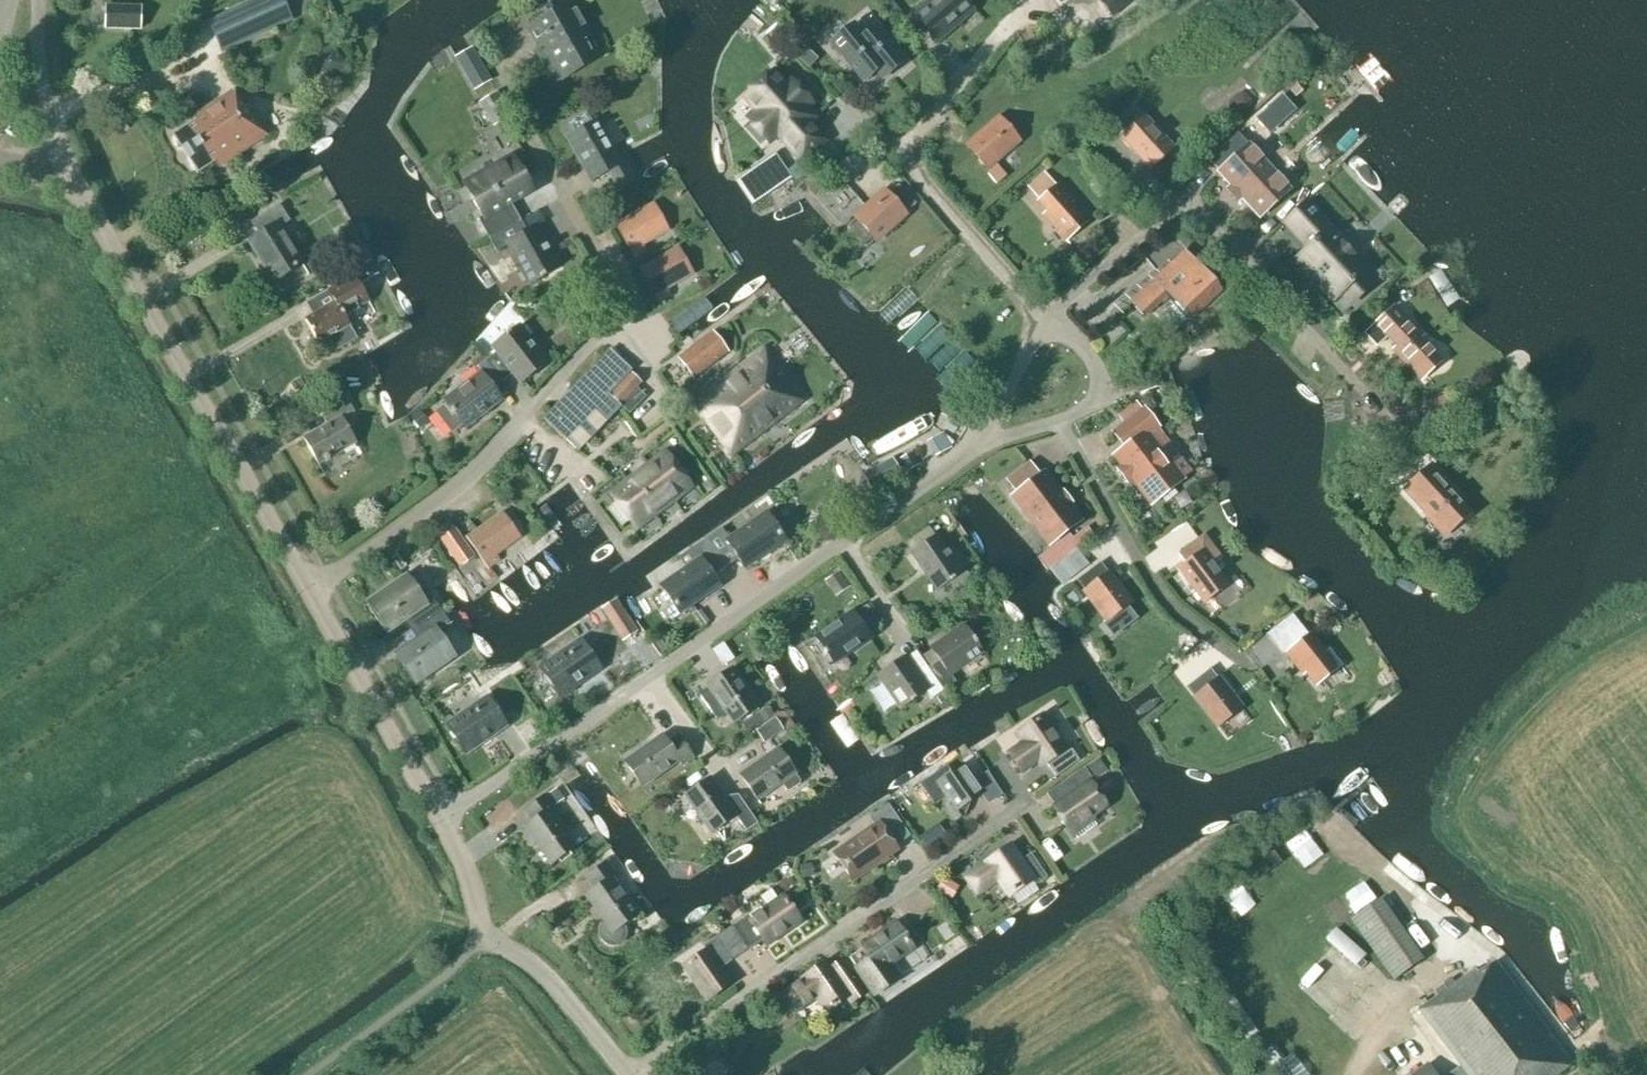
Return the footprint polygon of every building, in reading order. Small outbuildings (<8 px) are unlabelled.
[(228,11),(242,42),(292,20),(283,0),(252,0),(228,11)] [(965,0),(931,0),(919,11),(908,21),(920,35),(925,30),(936,43),(974,10),(965,0)] [(1102,2),(1115,17),(1129,6),(1135,0),(1104,0),(1102,2)] [(895,20),(902,14),(892,2),(885,8),(895,20)] [(596,61),(581,34),(587,31),(572,4),(529,28),(541,48),(547,45),(566,79),(596,61)] [(105,29),(140,30),(141,7),(106,7),(105,29)] [(854,25),(831,43),(864,82),(877,72),(883,80),(905,62),(877,27),(864,37),(854,25)] [(471,34),(455,43),(475,78),(491,69),(471,34)] [(809,68),(817,59),(802,44),(793,53),(809,68)] [(774,71),(746,97),(758,111),(749,119),(767,140),(777,131),(803,161),(826,141),(810,123),(815,117),(805,106),(811,101),(792,80),(787,85),(774,71)] [(245,109),(233,91),(193,118),(195,123),(174,137),(198,173),(220,159),(224,165),(267,137),(247,107),(245,109)] [(493,127),(510,117),(496,93),(479,103),(493,127)] [(1291,108),(1282,97),(1259,116),(1269,127),(1291,108)] [(1144,118),(1133,107),(1115,124),(1125,135),(1125,136),(1138,150),(1135,153),(1150,170),(1173,149),(1144,118)] [(968,149),(999,185),(1008,178),(995,163),(1020,142),(999,118),(974,140),(976,142),(968,149)] [(619,163),(596,123),(567,140),(591,182),(607,173),(618,191),(637,181),(625,160),(619,163)] [(1247,145),(1238,134),(1209,160),(1218,171),(1216,173),(1229,187),(1225,190),(1238,204),(1242,201),(1259,220),(1292,190),(1249,143),(1247,145)] [(755,201),(792,175),(776,152),(738,178),(755,201)] [(489,239),(518,223),(520,222),(510,204),(531,191),(512,159),(465,186),(482,216),(478,219),(489,239)] [(831,219),(859,193),(834,167),(807,192),(831,219)] [(1031,192),(1039,202),(1056,187),(1048,177),(1031,192)] [(1039,202),(1038,203),(1052,220),(1049,223),(1061,236),(1081,218),(1070,205),(1073,202),(1058,185),(1056,187),(1039,202)] [(875,242),(905,215),(885,192),(855,219),(855,220),(846,228),(866,249),(875,241),(875,242)] [(1307,202),(1288,220),(1312,246),(1300,256),(1338,297),(1342,293),(1351,304),(1370,286),(1361,276),(1365,272),(1329,233),(1332,230),(1307,202)] [(633,256),(643,250),(645,249),(644,246),(670,231),(653,203),(615,225),(633,256)] [(274,283),(302,266),(279,228),(290,222),(279,205),(251,223),(259,236),(249,242),(274,283)] [(525,235),(518,223),(489,239),(496,252),(509,245),(531,284),(558,269),(535,229),(525,235)] [(1185,253),(1169,236),(1100,292),(1092,295),(1093,296),(1106,311),(1124,297),(1131,304),(1130,304),(1143,318),(1167,296),(1189,320),(1221,290),(1186,253),(1185,253)] [(658,300),(668,294),(669,293),(668,290),(694,275),(678,247),(640,268),(658,300)] [(356,340),(349,328),(350,327),(344,317),(368,304),(354,277),(328,291),(335,303),(305,321),(318,345),(329,339),(336,352),(356,340)] [(1401,317),(1395,311),(1367,337),(1376,347),(1386,338),(1401,353),(1398,356),(1416,376),(1436,358),(1418,338),(1421,335),(1403,316),(1401,317)] [(487,361),(503,382),(514,374),(521,383),(546,365),(518,328),(493,347),(498,352),(487,361)] [(693,379),(728,352),(713,333),(679,359),(693,379)] [(731,456),(802,402),(764,349),(693,403),(731,456)] [(560,404),(544,420),(565,441),(609,394),(620,405),(642,382),(631,372),(631,371),(611,351),(610,351),(569,394),(560,404)] [(493,390),(503,382),(487,361),(475,369),(481,376),(445,403),(446,405),(435,413),(451,435),(462,426),(463,427),(500,399),(493,390)] [(318,466),(357,445),(342,419),(354,412),(347,400),(321,415),(328,426),(304,440),(318,466)] [(1432,422),(1452,413),(1447,401),(1427,409),(1432,422)] [(1151,508),(1186,480),(1152,436),(1161,428),(1145,407),(1111,433),(1122,448),(1111,456),(1119,467),(1115,470),(1126,486),(1131,482),(1151,508)] [(636,528),(690,487),(665,455),(611,495),(636,528)] [(872,492),(902,475),(892,458),(862,475),(872,492)] [(1038,478),(1029,466),(1009,482),(1018,494),(1013,498),(1049,545),(1080,522),(1044,474),(1038,478)] [(1469,515),(1453,498),(1456,495),(1431,467),(1405,490),(1447,535),(1469,515)] [(487,567),(497,560),(499,559),(497,556),(521,539),(502,512),(467,537),(470,542),(487,567)] [(706,542),(727,570),(739,562),(746,571),(785,543),(766,516),(729,542),(722,532),(706,542)] [(961,574),(936,538),(928,527),(905,544),(937,591),(932,595),(939,605),(972,582),(965,571),(961,574)] [(474,557),(453,528),(439,539),(459,568),(474,557)] [(1203,604),(1228,585),(1213,566),(1220,560),(1203,538),(1179,556),(1185,565),(1178,570),(1203,604)] [(713,580),(727,570),(706,542),(691,553),(698,564),(661,590),(680,617),(720,589),(713,580)] [(1108,574),(1100,563),(1077,581),(1085,592),(1107,622),(1131,604),(1108,574)] [(850,585),(841,572),(828,580),(837,594),(850,585)] [(412,633),(444,615),(426,590),(417,596),(405,579),(370,604),(388,631),(403,621),(412,633)] [(617,598),(601,611),(626,639),(641,626),(617,598)] [(833,664),(869,638),(886,626),(870,603),(816,641),(833,664)] [(444,615),(412,633),(418,642),(398,656),(416,683),(452,658),(438,637),(452,627),(444,615)] [(1308,636),(1292,616),(1266,636),(1282,656),(1285,653),(1299,671),(1302,668),(1316,686),(1323,681),(1328,689),(1343,677),(1338,669),(1342,666),(1329,649),(1324,652),(1310,634),(1308,636)] [(921,659),(943,692),(956,684),(950,675),(981,654),(964,628),(932,651),(921,659)] [(559,697),(599,670),(580,642),(541,670),(559,697)] [(943,692),(921,659),(916,651),(879,677),(901,709),(926,692),(932,700),(943,692)] [(1218,728),(1241,709),(1209,669),(1186,687),(1218,728)] [(733,725),(758,707),(732,670),(707,687),(709,691),(700,697),(716,719),(725,713),(733,725)] [(466,754),(505,727),(487,699),(447,727),(466,754)] [(1064,749),(1042,717),(1019,733),(1042,766),(1046,763),(1056,777),(1079,761),(1069,746),(1064,749)] [(764,744),(783,731),(776,720),(756,733),(764,744)] [(667,744),(662,736),(624,762),(642,788),(679,763),(681,767),(693,759),(678,737),(667,744)] [(799,785),(800,782),(777,749),(740,776),(758,802),(782,784),(787,791),(789,792),(799,785)] [(960,809),(982,794),(963,766),(949,776),(945,770),(924,784),(937,803),(945,797),(948,803),(943,806),(953,822),(964,815),(960,809)] [(1071,830),(1104,807),(1089,786),(1094,782),(1084,768),(1056,788),(1065,801),(1055,808),(1071,830)] [(727,803),(710,779),(684,797),(711,835),(735,817),(746,833),(758,825),(738,796),(727,803)] [(550,866),(576,848),(550,812),(565,800),(557,789),(524,812),(532,823),(524,829),(550,866)] [(853,881),(897,850),(895,847),(909,837),(887,805),(869,818),(875,826),(834,855),(853,881)] [(938,823),(920,837),(930,850),(948,835),(938,823)] [(1020,862),(1010,847),(987,863),(988,864),(966,879),(977,894),(998,879),(1010,896),(1032,882),(1035,886),(1047,878),(1031,855),(1020,862)] [(612,947),(618,946),(623,943),(626,938),(626,930),(625,925),(638,915),(612,879),(617,876),(607,862),(585,878),(594,890),(586,896),(606,923),(602,926),(600,931),(600,936),(602,941),(607,945),(612,947)] [(1366,879),(1346,894),(1358,911),(1379,897),(1366,879)] [(1224,899),(1237,915),(1254,901),(1240,885),(1224,899)] [(724,933),(740,956),(763,940),(766,944),(799,921),(783,898),(779,901),(771,890),(760,898),(767,909),(751,921),(748,916),(733,926),(724,933)] [(1425,960),(1383,899),(1352,921),(1395,981),(1425,960)] [(532,930),(540,925),(534,917),(526,922),(532,930)] [(874,996),(897,981),(887,966),(912,948),(897,925),(863,948),(864,949),(849,959),(874,996)] [(1358,964),(1369,953),(1339,925),(1328,937),(1358,964)] [(720,970),(740,956),(724,933),(703,947),(706,952),(685,967),(708,1000),(730,984),(720,970)] [(867,991),(844,958),(833,966),(829,961),(775,999),(789,1019),(818,999),(827,1012),(848,997),(851,1002),(867,991)] [(1496,961),(1479,973),(1477,970),(1448,990),(1444,985),(1435,991),(1439,997),(1428,1004),(1425,999),(1417,1005),(1420,1010),(1419,1010),(1461,1067),(1450,1074),(1558,1074),(1573,1065),(1496,961)] [(1429,1063),(1413,1074),(1439,1074),(1429,1063)]
